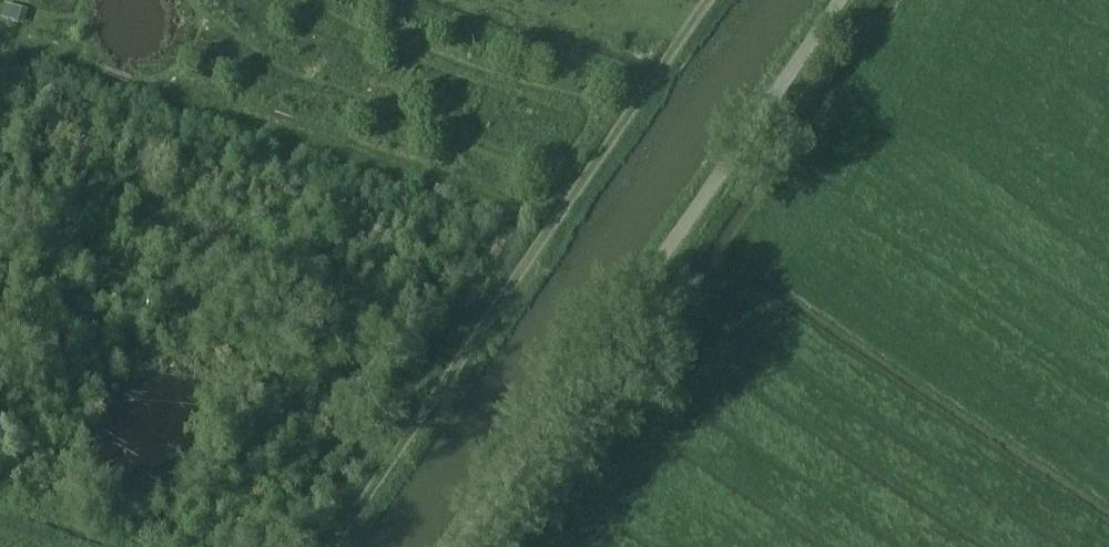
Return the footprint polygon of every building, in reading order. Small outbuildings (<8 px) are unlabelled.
[(9,7),(5,20),(18,24),(22,11),(9,7)]
